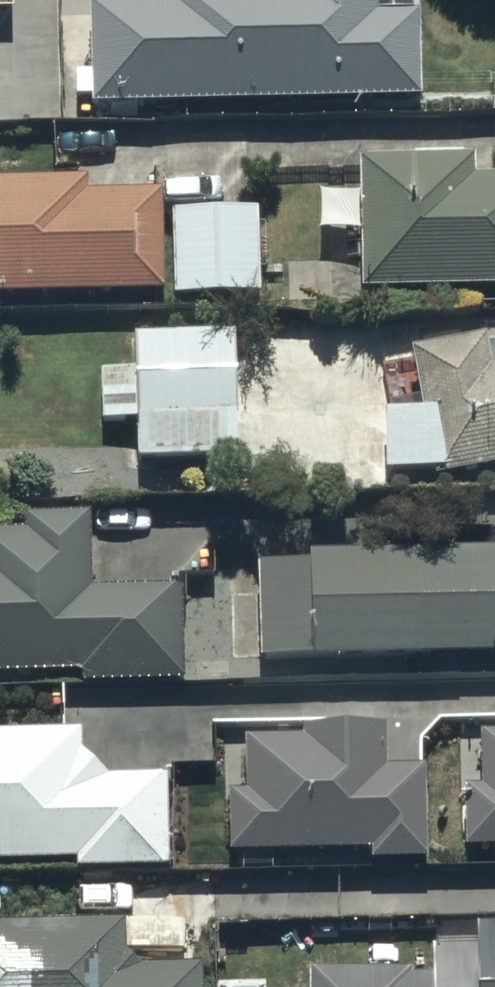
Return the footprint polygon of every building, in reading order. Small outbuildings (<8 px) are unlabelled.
[(10,14),(9,0),(0,0),(0,14),(10,14)] [(86,6),(91,111),(419,102),(420,17),(373,17),(373,0),(169,0),(168,7),(86,6)] [(355,165),(361,293),(494,292),(494,181),(472,182),(472,162),(355,165)] [(0,185),(0,303),(162,300),(160,197),(86,198),(86,183),(0,185)] [(261,300),(260,210),(171,210),(173,301),(261,300)] [(487,349),(486,341),(411,356),(423,417),(382,418),(384,477),(434,476),(435,484),(494,472),(494,348),(487,349)] [(235,464),(232,342),(135,344),(136,373),(98,374),(100,424),(136,424),(137,466),(235,464)] [(79,677),(79,689),(182,687),(180,591),(92,593),(91,520),(75,520),(75,514),(46,514),(46,519),(22,519),(23,536),(0,537),(0,678),(79,677)] [(259,566),(259,661),(494,659),(494,555),(310,558),(310,566),(259,566)] [(228,798),(228,857),(367,856),(367,866),(425,865),(424,773),(384,773),(384,732),(302,733),(302,742),(245,742),(245,797),(228,798)] [(0,737),(0,870),(76,868),(77,878),(169,876),(167,780),(106,782),(79,760),(78,736),(0,737)] [(466,852),(494,852),(494,740),(480,740),(480,790),(466,791),(466,852)] [(0,926),(0,986),(204,986),(204,967),(123,970),(121,922),(0,926)] [(433,929),(434,951),(419,952),(421,986),(494,986),(494,926),(433,929)]
